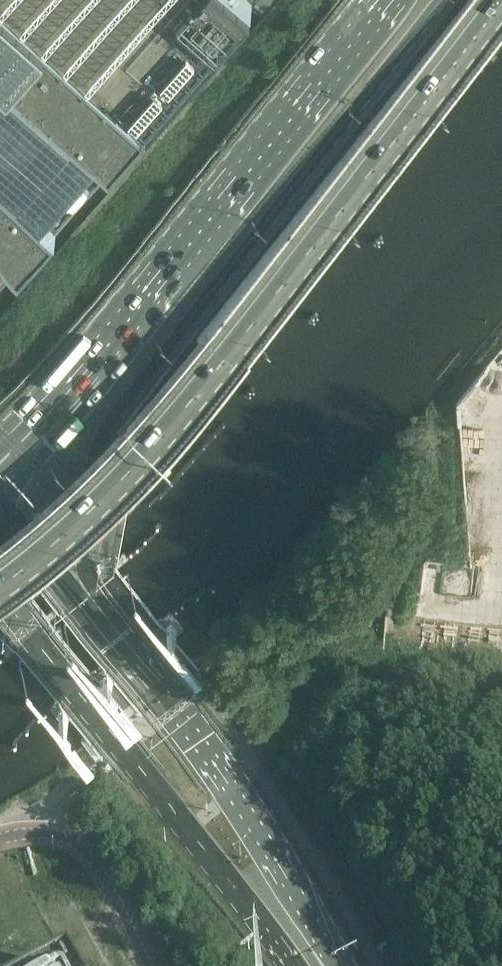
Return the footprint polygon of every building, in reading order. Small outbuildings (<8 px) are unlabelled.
[(20,265),(247,8),(238,0),(0,0),(0,247),(20,265)]
